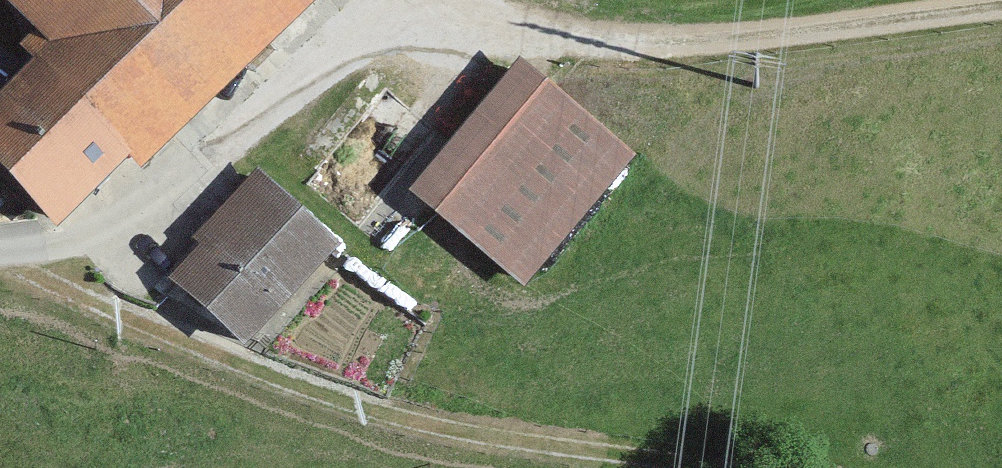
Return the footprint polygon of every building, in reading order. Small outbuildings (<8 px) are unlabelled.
[(10,40),(0,50),(0,61),(6,67),(0,73),(0,217),(19,236),(97,160),(118,181),(305,0),(0,0),(0,30),(10,40)] [(609,159),(495,62),(377,200),(491,297),(609,159)] [(311,259),(234,179),(165,245),(174,254),(139,287),(207,358),(311,259)]
